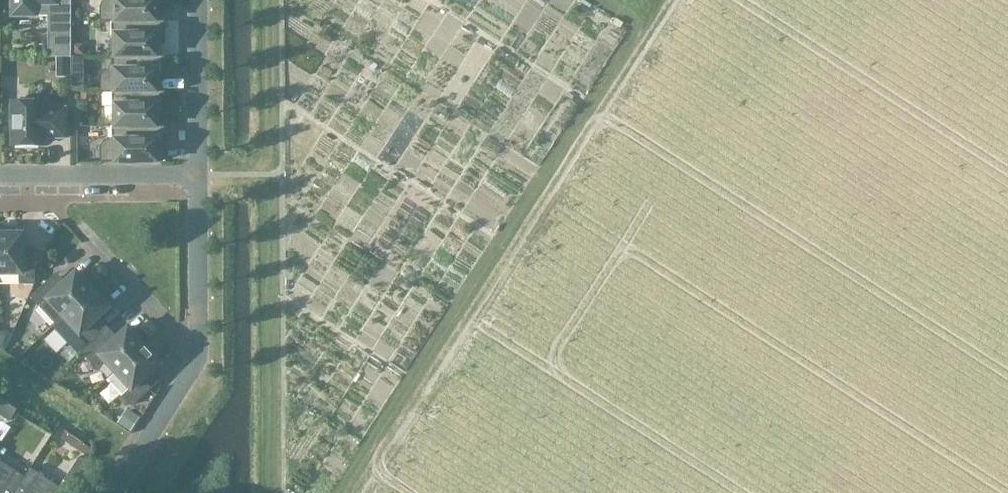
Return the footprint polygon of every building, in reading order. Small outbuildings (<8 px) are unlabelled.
[(11,6),(12,6),(12,16),(35,16),(35,11),(47,11),(48,36),(70,36),(70,10),(55,10),(55,4),(56,4),(56,0),(11,0),(11,6)] [(88,18),(96,18),(97,0),(89,0),(88,18)] [(101,2),(100,6),(100,22),(112,22),(112,20),(157,20),(157,9),(165,9),(165,0),(104,0),(101,2)] [(462,16),(489,33),(501,15),(477,0),(471,0),(462,16)] [(165,20),(157,20),(112,20),(112,22),(112,35),(114,35),(114,55),(157,55),(157,44),(165,44),(165,20)] [(83,44),(73,44),(73,54),(83,54),(83,44)] [(165,55),(157,55),(114,55),(112,55),(112,69),(108,69),(104,70),(102,72),(99,77),(99,92),(112,92),(112,90),(157,90),(157,79),(165,79),(165,55)] [(83,74),(71,74),(72,91),(81,91),(83,91),(83,74)] [(114,125),(157,125),(157,114),(165,114),(165,90),(157,90),(112,90),(112,92),(112,106),(114,106),(114,125)] [(11,100),(11,145),(41,145),(41,138),(65,137),(65,107),(41,107),(41,100),(11,100)] [(157,125),(114,125),(112,125),(112,139),(109,139),(105,140),(101,143),(99,147),(99,162),(157,162),(157,149),(165,149),(165,125),(157,125)] [(20,273),(20,283),(34,283),(34,258),(22,258),(22,233),(14,233),(14,229),(0,229),(0,273),(20,273)] [(31,297),(55,323),(95,286),(84,274),(81,277),(76,271),(57,288),(49,280),(31,297)] [(73,342),(81,351),(99,334),(90,323),(108,306),(103,301),(106,298),(95,286),(55,323),(52,326),(70,345),(73,342)] [(99,334),(81,351),(89,360),(97,368),(105,361),(115,372),(117,370),(147,341),(136,330),(133,333),(127,327),(109,344),(99,334)] [(0,331),(0,348),(4,351),(12,334),(7,330),(3,330),(0,331)] [(158,353),(147,341),(115,372),(106,380),(121,396),(122,395),(132,405),(150,388),(142,379),(160,362),(155,356),(158,353)] [(0,409),(0,415),(9,421),(17,409),(5,402),(0,409)] [(131,433),(140,419),(130,413),(120,427),(131,433)] [(2,441),(10,428),(1,421),(0,423),(0,440),(2,441)] [(74,485),(88,462),(79,456),(64,479),(74,485)] [(22,476),(0,462),(0,492),(12,492),(22,476)] [(22,476),(12,492),(59,492),(61,490),(51,483),(27,468),(22,476)]
